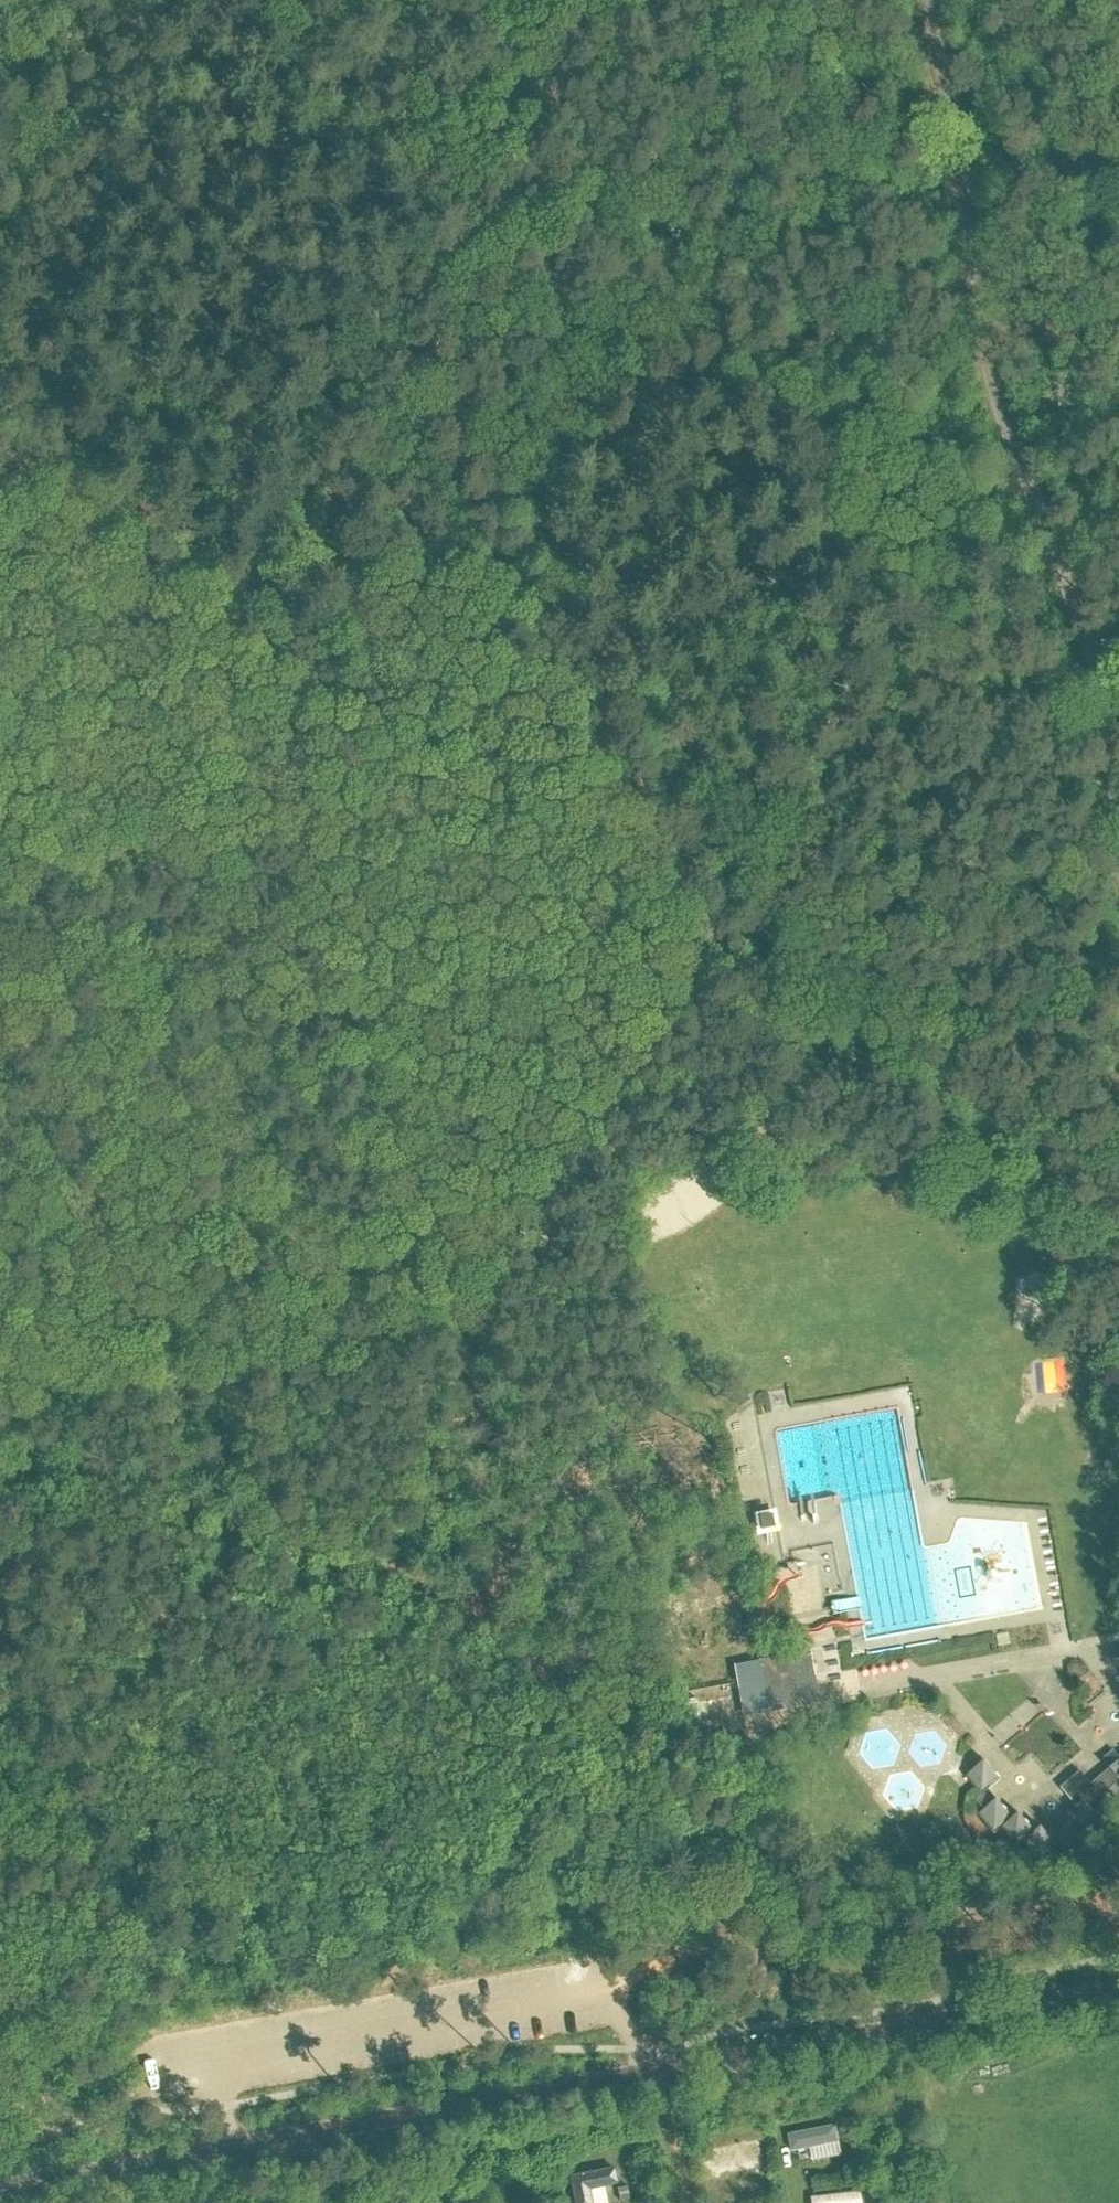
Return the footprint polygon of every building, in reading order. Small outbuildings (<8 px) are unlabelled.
[(740,1560),(791,1557),(790,1538),(738,1541),(740,1560)] [(791,1617),(794,1628),(807,1625),(812,1642),(826,1638),(819,1610),(791,1617)] [(809,1651),(757,1661),(766,1713),(819,1703),(809,1651)] [(1002,1779),(985,1760),(966,1777),(982,1795),(975,1801),(983,1810),(977,1815),(994,1834),(1000,1829),(1016,1848),(1022,1842),(1039,1861),(1057,1846),(1067,1858),(1087,1841),(1083,1836),(1102,1820),(1089,1805),(1115,1783),(1104,1771),(1091,1783),(1081,1771),(1061,1788),(1077,1806),(1065,1816),(1070,1823),(1052,1839),(1041,1826),(1036,1831),(1019,1812),(1013,1818),(989,1790),(1002,1779)] [(1106,1771),(1112,1778),(1115,1775),(1118,1779),(1118,1760),(1106,1771)] [(798,2158),(798,2143),(762,2144),(763,2160),(798,2158)] [(861,2148),(852,2149),(854,2163),(864,2162),(861,2148)] [(711,2161),(701,2163),(703,2177),(713,2175),(711,2161)] [(880,2185),(866,2186),(866,2195),(881,2194),(880,2185)] [(626,2186),(617,2187),(620,2202),(629,2200),(626,2186)]
